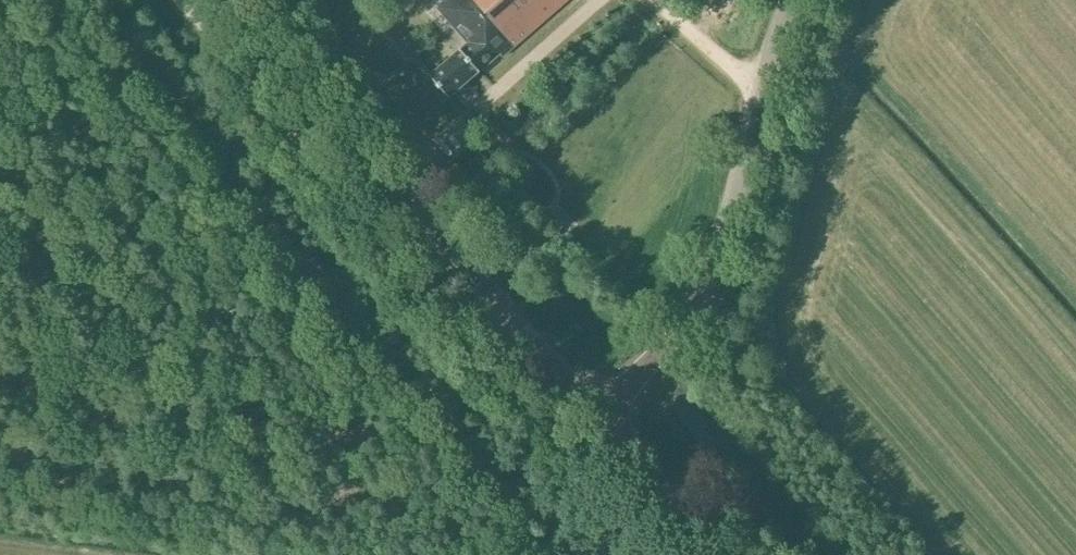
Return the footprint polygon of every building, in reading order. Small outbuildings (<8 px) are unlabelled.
[(435,5),(468,43),(429,76),(448,98),(499,55),(502,58),(571,0),(441,0),(435,5)]
